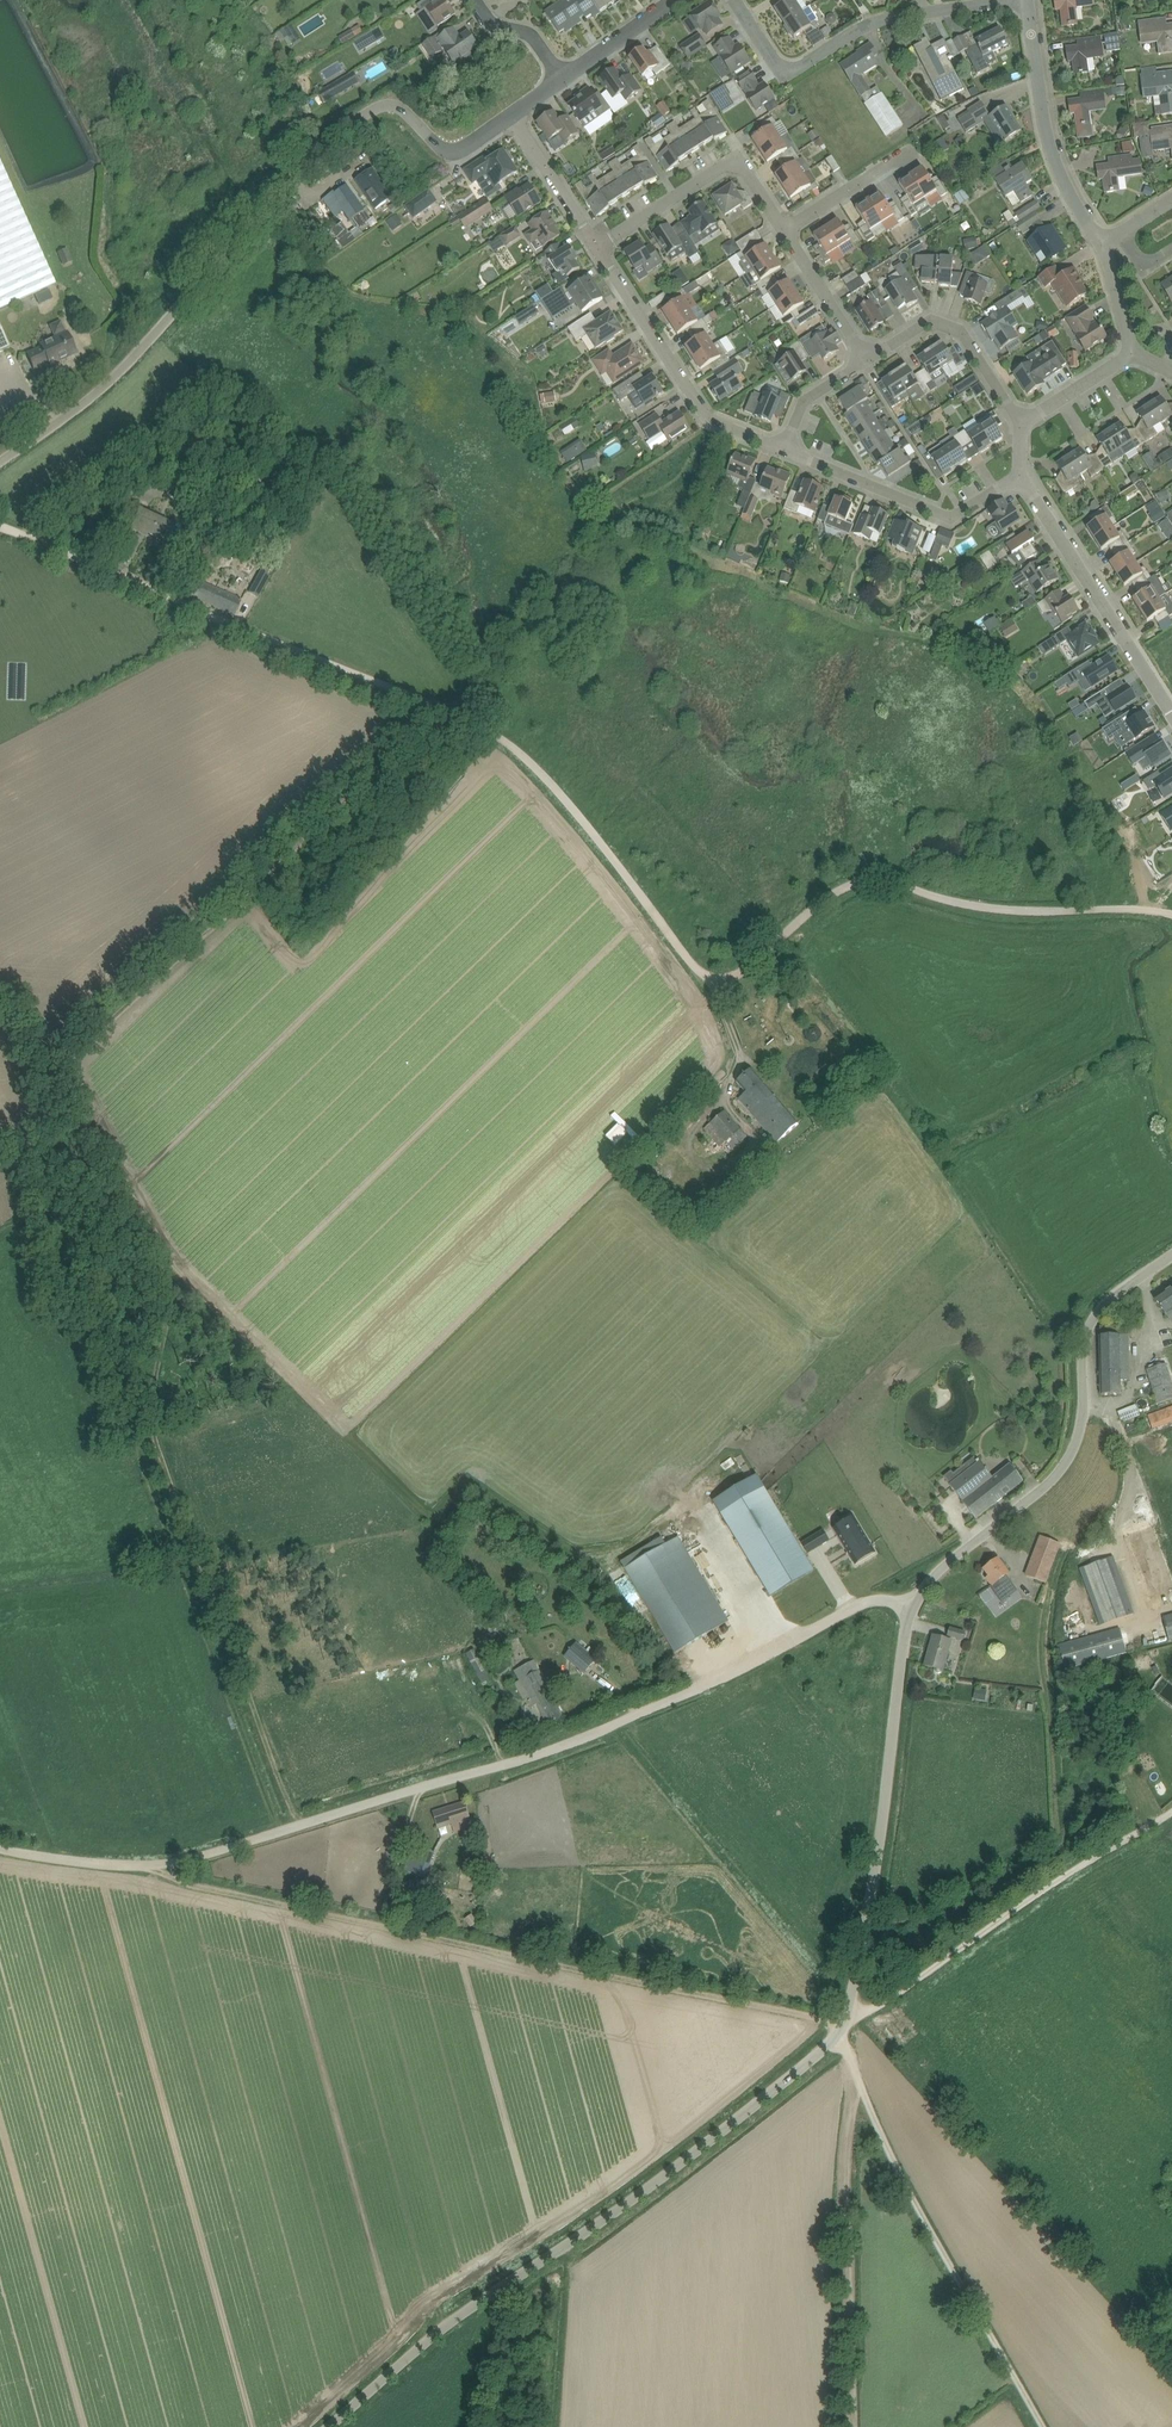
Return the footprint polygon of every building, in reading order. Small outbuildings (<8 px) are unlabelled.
[(422,12),(426,9),(438,26),(456,14),(446,0),(439,0),(436,2),(434,0),(426,0),(418,5),(422,12)] [(574,27),(581,22),(579,19),(584,15),(573,0),(563,0),(558,4),(574,27)] [(584,15),(586,18),(591,15),(594,18),(601,12),(593,0),(573,0),(584,15)] [(601,12),(611,5),(613,8),(615,6),(610,0),(593,0),(601,12)] [(782,4),(775,9),(785,23),(802,12),(794,0),(780,0),(782,4)] [(1093,0),(1056,0),(1057,10),(1061,9),(1064,26),(1077,24),(1075,8),(1094,6),(1093,0)] [(703,29),(707,35),(723,25),(718,19),(721,17),(711,2),(691,15),(702,30),(703,29)] [(574,27),(558,4),(545,13),(560,33),(565,29),(567,32),(574,27)] [(809,7),(808,8),(802,12),(785,23),(794,38),(803,32),(807,37),(820,28),(815,21),(818,19),(809,7)] [(1119,19),(1121,30),(1131,29),(1129,18),(1119,19)] [(1162,27),(1152,28),(1151,21),(1138,22),(1141,45),(1157,43),(1159,54),(1171,52),(1171,25),(1162,27)] [(284,30),(289,37),(294,45),(301,40),(292,26),(284,30)] [(339,38),(343,45),(363,32),(359,26),(339,38)] [(975,40),(977,45),(969,49),(963,36),(953,41),(960,54),(966,52),(978,75),(990,68),(984,57),(1009,44),(1000,27),(985,35),(984,33),(983,33),(984,36),(975,40)] [(472,55),(470,52),(478,47),(468,32),(460,37),(454,29),(445,34),(443,31),(422,46),(432,60),(443,52),(441,50),(443,49),(454,65),(461,60),(463,62),(472,55)] [(1118,33),(1104,36),(1105,46),(1114,44),(1115,51),(1121,50),(1118,33)] [(699,34),(680,46),(688,59),(707,47),(699,34)] [(355,43),(360,52),(371,46),(365,37),(355,43)] [(714,48),(732,74),(750,62),(739,45),(735,47),(729,38),(714,48)] [(948,59),(953,57),(946,43),(944,40),(931,46),(927,38),(926,38),(928,42),(924,44),(922,40),(921,41),(922,43),(914,47),(919,57),(939,96),(948,91),(950,96),(964,89),(948,59)] [(1104,58),(1101,38),(1090,39),(1091,45),(1067,48),(1069,61),(1073,60),(1075,73),(1095,71),(1093,59),(1104,58)] [(953,58),(960,54),(953,41),(952,40),(946,43),(953,57),(953,58)] [(878,56),(877,54),(870,44),(857,52),(859,55),(856,57),(855,56),(841,65),(847,76),(852,82),(851,82),(861,97),(862,97),(866,103),(864,105),(886,137),(904,125),(882,93),(873,99),(869,93),(871,91),(861,76),(879,65),(874,58),(878,56)] [(630,59),(643,77),(653,70),(656,75),(670,64),(657,46),(657,47),(650,52),(650,51),(649,52),(647,54),(644,49),(637,53),(636,53),(635,54),(634,54),(634,55),(633,55),(632,56),(632,57),(630,59)] [(401,56),(396,49),(390,52),(395,60),(401,56)] [(681,72),(688,73),(690,63),(682,62),(681,72)] [(1164,81),(1163,72),(1157,73),(1157,67),(1141,69),(1142,74),(1140,74),(1143,98),(1160,96),(1161,106),(1155,107),(1156,116),(1171,114),(1171,79),(1164,81)] [(642,90),(638,85),(631,75),(624,81),(615,69),(600,80),(613,100),(621,94),(626,102),(642,90)] [(751,72),(741,78),(736,81),(742,90),(743,90),(746,94),(745,95),(756,111),(774,99),(765,84),(759,88),(755,82),(757,81),(751,72)] [(330,101),(345,92),(339,81),(324,91),(330,101)] [(422,85),(412,91),(411,92),(417,100),(427,93),(422,85)] [(710,95),(716,104),(731,94),(725,85),(710,95)] [(976,87),(969,90),(972,97),(979,94),(976,87)] [(1126,87),(1107,90),(1108,95),(1127,93),(1126,87)] [(611,109),(605,100),(599,92),(599,93),(601,95),(595,99),(588,88),(575,97),(577,100),(569,106),(585,128),(611,109)] [(1090,113),(1096,112),(1107,110),(1104,90),(1092,92),(1093,98),(1070,101),(1072,114),(1076,113),(1079,138),(1093,136),(1090,113)] [(721,123),(723,122),(709,100),(703,104),(708,112),(700,116),(700,117),(714,139),(715,141),(728,133),(721,123)] [(657,106),(664,116),(671,111),(664,101),(657,106)] [(978,126),(976,123),(989,115),(981,102),(964,114),(966,116),(958,121),(967,134),(978,126)] [(700,116),(695,109),(693,106),(689,108),(692,112),(691,112),(696,119),(688,124),(702,147),(714,139),(700,117),(700,116)] [(1006,107),(996,113),(990,117),(1005,141),(1021,131),(1012,116),(1014,115),(1014,114),(1012,116),(1006,107)] [(558,148),(579,134),(568,116),(560,121),(554,112),(538,123),(540,125),(538,126),(541,132),(543,131),(554,147),(558,148)] [(661,114),(654,119),(659,127),(666,122),(661,114)] [(938,119),(945,130),(950,127),(943,116),(938,119)] [(752,139),(760,151),(780,138),(773,127),(777,123),(773,117),(760,125),(764,131),(752,139)] [(702,147),(688,124),(680,130),(675,122),(671,125),(690,155),(702,147)] [(1132,124),(1134,139),(1137,138),(1137,137),(1139,137),(1141,153),(1152,152),(1148,122),(1132,124)] [(664,140),(678,162),(690,155),(671,125),(667,127),(672,135),(664,140)] [(1124,136),(1129,129),(1123,125),(1118,132),(1124,136)] [(1150,128),(1153,152),(1171,150),(1171,125),(1150,128)] [(817,132),(809,138),(812,142),(820,137),(817,132)] [(935,143),(940,150),(948,145),(943,137),(935,143)] [(679,164),(678,162),(664,140),(656,145),(651,138),(645,141),(659,163),(660,162),(667,172),(679,164)] [(784,162),(797,153),(792,147),(788,150),(780,138),(760,151),(768,163),(780,155),(784,162)] [(820,138),(814,143),(817,146),(821,147),(824,145),(820,138)] [(371,146),(366,140),(359,145),(364,151),(366,150),(371,146)] [(1122,143),(1123,153),(1134,152),(1132,141),(1122,143)] [(604,161),(616,153),(611,145),(599,153),(604,161)] [(638,156),(630,161),(645,184),(646,186),(658,178),(651,167),(653,167),(639,145),(633,149),(638,156)] [(486,157),(478,162),(464,171),(473,184),(486,175),(494,188),(518,172),(511,162),(514,160),(508,150),(505,152),(504,150),(489,160),(486,157)] [(796,163),(801,160),(797,153),(784,162),(788,168),(776,175),(783,187),(803,175),(796,163)] [(832,155),(832,156),(826,159),(834,172),(840,168),(832,155)] [(1132,161),(1132,156),(1120,157),(1121,164),(1098,167),(1100,179),(1104,179),(1106,191),(1111,191),(1114,191),(1114,190),(1118,190),(1117,178),(1143,175),(1141,160),(1132,161)] [(645,184),(630,161),(622,167),(617,159),(613,162),(632,192),(645,184)] [(1007,160),(997,167),(990,171),(1013,208),(1032,195),(1026,185),(1032,180),(1022,164),(1013,170),(1007,160)] [(56,285),(48,268),(0,161),(0,310),(56,285)] [(632,192),(613,162),(609,164),(614,172),(606,177),(620,199),(632,192)] [(375,202),(391,191),(375,168),(359,178),(375,202)] [(910,175),(924,197),(936,189),(941,197),(948,193),(940,181),(933,185),(923,169),(919,171),(918,170),(910,175)] [(620,199),(606,177),(598,182),(593,175),(589,177),(594,185),(608,207),(620,199)] [(819,188),(816,183),(811,186),(803,175),(783,187),(791,200),(803,192),(806,196),(819,188)] [(924,197),(910,175),(902,180),(903,181),(899,184),(909,200),(903,204),(911,217),(918,213),(915,209),(927,202),(924,197)] [(402,181),(397,184),(391,189),(398,200),(410,192),(402,181)] [(581,183),(576,186),(589,208),(591,207),(597,217),(610,209),(608,207),(594,185),(586,190),(581,183)] [(744,210),(754,204),(747,193),(744,192),(739,195),(732,184),(713,196),(726,215),(740,205),(744,210)] [(505,198),(518,218),(541,203),(530,185),(516,194),(514,192),(505,198)] [(1154,190),(1146,187),(1143,194),(1152,197),(1154,190)] [(366,216),(348,188),(333,197),(351,225),(366,216)] [(414,220),(438,202),(429,189),(404,207),(414,220)] [(954,196),(959,203),(969,196),(964,189),(954,196)] [(867,200),(882,224),(894,216),(898,222),(905,218),(897,206),(890,210),(880,194),(876,196),(875,195),(867,200)] [(393,214),(409,203),(404,196),(389,207),(393,214)] [(465,228),(493,210),(487,200),(459,218),(461,221),(465,228)] [(870,231),(882,224),(867,200),(859,205),(860,206),(856,209),(866,225),(860,229),(868,242),(874,238),(870,231)] [(1036,201),(1026,208),(1016,214),(1020,221),(1031,215),(1041,208),(1036,201)] [(703,234),(717,225),(703,203),(690,212),(693,217),(682,224),(691,238),(701,231),(703,234)] [(548,251),(553,248),(550,243),(560,236),(554,228),(556,226),(548,213),(528,225),(532,230),(525,235),(531,245),(538,240),(543,247),(545,246),(548,251)] [(1040,221),(1035,213),(1017,225),(1024,236),(1030,231),(1028,229),(1040,221)] [(387,222),(394,232),(403,225),(396,216),(387,222)] [(1015,219),(1009,223),(1012,227),(1018,223),(1015,219)] [(846,232),(838,220),(826,228),(839,248),(851,241),(854,245),(860,241),(852,229),(846,232)] [(350,233),(342,222),(331,230),(339,241),(332,246),(337,253),(364,233),(359,227),(350,233)] [(699,253),(693,243),(686,233),(678,238),(669,225),(654,235),(667,256),(669,255),(673,261),(686,252),(690,258),(699,253)] [(1067,248),(1052,226),(1027,242),(1036,256),(1041,253),(1047,262),(1057,255),(1056,255),(1067,248)] [(508,244),(520,236),(515,228),(503,236),(508,243),(508,244)] [(839,248),(826,228),(814,236),(822,248),(818,251),(826,263),(831,260),(828,255),(839,248)] [(736,244),(740,250),(741,252),(750,247),(762,239),(756,231),(736,244)] [(493,252),(508,243),(503,236),(489,245),(493,252)] [(966,250),(979,248),(978,246),(981,245),(980,239),(976,239),(976,237),(964,240),(966,250)] [(733,240),(728,243),(731,248),(726,251),(729,256),(740,250),(733,240)] [(919,240),(908,247),(913,255),(924,248),(919,240)] [(647,273),(658,267),(663,263),(652,245),(644,250),(640,243),(625,253),(637,271),(643,267),(647,273)] [(559,244),(553,248),(548,251),(545,253),(558,272),(561,270),(566,277),(580,268),(575,261),(578,259),(569,246),(563,251),(559,244)] [(746,274),(773,257),(766,245),(754,253),(750,247),(741,252),(742,252),(737,255),(741,261),(742,262),(740,263),(740,267),(745,274),(745,273),(746,274)] [(985,246),(980,249),(986,259),(991,256),(985,246)] [(900,252),(897,247),(890,251),(893,256),(900,252)] [(58,253),(63,266),(73,262),(67,249),(58,253)] [(914,270),(922,271),(921,282),(936,283),(939,283),(940,259),(916,256),(914,270)] [(768,277),(771,275),(781,269),(773,257),(746,274),(753,284),(757,285),(760,291),(772,283),(768,277)] [(938,285),(958,287),(963,274),(952,272),(954,259),(941,257),(940,259),(939,283),(938,285)] [(905,280),(911,277),(902,263),(895,268),(902,279),(886,289),(899,309),(905,305),(907,308),(918,301),(905,280)] [(1074,268),(1064,275),(1062,276),(1056,267),(1038,278),(1045,289),(1051,285),(1066,308),(1087,294),(1077,279),(1080,277),(1074,268)] [(690,310),(683,298),(700,287),(699,286),(714,277),(711,272),(669,298),(669,299),(673,305),(663,311),(670,323),(690,310)] [(847,286),(859,278),(855,272),(843,280),(847,286)] [(967,272),(962,286),(969,288),(965,299),(980,305),(985,293),(989,295),(992,294),(996,284),(995,281),(982,277),(980,282),(973,280),(975,275),(967,272)] [(584,283),(579,276),(562,287),(554,293),(550,295),(560,311),(575,302),(582,313),(593,306),(603,299),(590,279),(584,283)] [(689,283),(685,277),(677,281),(680,288),(689,283)] [(866,285),(860,277),(859,278),(847,286),(851,293),(852,294),(862,288),(866,285)] [(1161,285),(1171,301),(1171,278),(1161,285)] [(769,310),(776,306),(797,293),(789,281),(776,289),(772,283),(760,291),(764,297),(762,298),(769,310)] [(550,295),(554,293),(549,285),(536,293),(542,301),(550,295)] [(1006,299),(1010,305),(1024,297),(1025,299),(1030,297),(1024,287),(1006,299)] [(856,310),(856,311),(870,332),(888,320),(882,310),(888,306),(878,290),(868,297),(870,301),(856,310)] [(658,296),(662,303),(667,300),(669,299),(669,298),(665,292),(658,296)] [(784,327),(795,319),(791,313),(804,305),(797,293),(776,306),(784,318),(780,321),(784,327)] [(539,313),(534,305),(515,318),(520,325),(539,313)] [(693,309),(701,319),(706,316),(698,305),(693,309)] [(1098,323),(1094,325),(1092,320),(1094,319),(1085,306),(1065,319),(1086,351),(1107,338),(1098,323)] [(989,336),(991,334),(1001,349),(1019,338),(1013,328),(1018,325),(1007,307),(1000,312),(981,324),(989,336)] [(698,322),(690,310),(670,323),(678,335),(688,329),(692,335),(707,325),(703,319),(698,322)] [(807,311),(795,319),(800,326),(812,318),(807,311)] [(623,331),(611,312),(593,324),(588,317),(592,314),(591,314),(568,328),(577,341),(587,334),(596,348),(600,345),(606,342),(607,343),(615,338),(614,336),(623,331)] [(707,325),(713,321),(719,317),(715,312),(706,317),(703,319),(707,325)] [(1037,321),(1036,329),(1044,330),(1048,328),(1048,327),(1046,323),(1037,321)] [(50,366),(62,360),(61,359),(65,357),(66,359),(77,354),(68,333),(65,334),(64,332),(65,331),(60,322),(51,326),(55,336),(56,335),(57,337),(41,345),(42,348),(27,354),(34,370),(49,363),(50,366)] [(686,347),(693,359),(714,346),(714,345),(706,334),(711,331),(707,325),(692,335),(696,340),(686,347)] [(1050,336),(1058,333),(1054,325),(1047,329),(1050,336)] [(6,349),(10,348),(5,337),(0,326),(0,352),(6,349)] [(842,342),(834,329),(813,342),(824,360),(836,352),(833,348),(842,342)] [(1050,337),(1046,330),(1039,335),(1044,342),(1050,337)] [(711,364),(715,370),(730,361),(726,355),(728,354),(720,342),(714,345),(714,346),(693,359),(701,371),(711,364)] [(791,355),(779,363),(775,365),(781,375),(787,372),(792,380),(806,371),(801,363),(809,358),(799,342),(787,350),(791,355)] [(948,353),(942,343),(930,351),(942,369),(941,370),(945,375),(946,377),(958,369),(956,366),(963,362),(955,349),(948,353)] [(636,355),(638,354),(632,345),(613,357),(609,351),(594,361),(604,376),(607,374),(613,384),(642,365),(636,355)] [(544,346),(537,350),(542,357),(549,353),(544,346)] [(744,358),(751,354),(750,353),(752,352),(750,348),(741,354),(744,358)] [(925,369),(919,373),(930,389),(930,390),(931,392),(937,387),(934,382),(945,375),(941,370),(942,369),(930,351),(928,352),(927,352),(919,357),(918,358),(925,369)] [(1042,381),(1062,368),(1052,352),(1047,355),(1046,353),(1014,373),(1028,395),(1044,384),(1042,381)] [(721,401),(743,387),(736,377),(744,372),(736,360),(730,363),(720,370),(724,377),(711,385),(714,390),(713,392),(715,396),(718,396),(721,401)] [(913,377),(913,376),(906,366),(894,374),(907,393),(906,393),(909,397),(921,389),(925,396),(931,392),(930,390),(930,389),(919,373),(913,377)] [(776,373),(769,377),(773,385),(781,381),(776,373)] [(892,409),(902,402),(904,401),(909,397),(906,393),(907,393),(894,374),(892,375),(884,380),(884,381),(883,381),(889,392),(883,396),(892,409)] [(979,381),(975,375),(967,380),(971,387),(979,381)] [(659,395),(663,392),(653,376),(635,388),(630,380),(614,390),(621,401),(628,397),(636,410),(645,404),(647,407),(655,402),(653,399),(657,397),(659,396),(659,395)] [(864,386),(868,383),(864,377),(860,380),(864,386)] [(972,389),(977,397),(985,391),(980,383),(972,389)] [(840,400),(848,413),(868,400),(863,392),(866,390),(862,385),(840,400)] [(745,411),(755,416),(757,417),(758,415),(763,417),(762,418),(771,422),(775,412),(777,405),(785,408),(790,396),(789,395),(789,392),(784,387),(780,398),(764,392),(762,397),(760,397),(761,395),(754,392),(754,394),(752,394),(745,411)] [(544,394),(545,403),(554,402),(553,393),(544,394)] [(1148,403),(1161,424),(1168,420),(1171,425),(1171,405),(1168,408),(1161,398),(1156,401),(1154,399),(1148,403)] [(853,427),(874,414),(869,406),(871,405),(868,400),(848,413),(845,414),(853,427)] [(885,407),(882,402),(877,405),(880,410),(885,407)] [(1144,423),(1136,429),(1145,443),(1158,435),(1154,429),(1161,424),(1148,403),(1141,407),(1143,409),(1137,413),(1144,423)] [(979,427),(992,446),(1004,438),(997,428),(1003,424),(994,411),(988,415),(991,419),(979,427)] [(658,412),(649,418),(640,424),(650,440),(663,432),(669,442),(690,429),(679,413),(664,423),(658,412)] [(853,427),(862,440),(884,425),(881,420),(879,421),(874,414),(853,427)] [(924,419),(928,424),(931,422),(932,418),(930,415),(924,419)] [(885,424),(890,421),(886,416),(881,419),(885,424)] [(575,418),(561,427),(566,435),(580,426),(575,418)] [(924,419),(912,426),(906,431),(910,437),(911,438),(929,426),(924,419)] [(896,425),(893,420),(886,424),(889,429),(890,429),(896,425)] [(906,421),(902,424),(906,429),(912,425),(908,420),(906,421)] [(1132,451),(1145,443),(1136,429),(1128,434),(1121,423),(1115,427),(1114,425),(1108,429),(1121,450),(1125,456),(1132,451)] [(870,452),(891,439),(885,431),(887,430),(884,425),(862,440),(870,452)] [(973,443),(980,453),(981,453),(990,448),(990,447),(992,446),(979,427),(968,434),(965,430),(959,434),(967,447),(973,443)] [(968,461),(961,451),(967,447),(959,434),(955,428),(948,432),(951,437),(940,444),(956,469),(968,461)] [(1121,450),(1108,429),(1101,433),(1103,435),(1097,439),(1104,449),(1096,454),(1105,468),(1117,460),(1114,454),(1121,450)] [(568,462),(588,449),(581,439),(561,452),(568,462)] [(878,465),(881,464),(901,450),(897,445),(895,446),(891,439),(870,452),(878,465)] [(899,443),(903,449),(910,444),(906,439),(899,443)] [(918,448),(932,470),(938,466),(944,476),(946,476),(954,471),(954,470),(956,469),(940,444),(940,445),(927,453),(922,445),(918,448)] [(1171,458),(1171,448),(1158,457),(1159,458),(1156,460),(1160,466),(1171,458)] [(1074,451),(1068,455),(1081,476),(1088,471),(1092,477),(1105,468),(1096,454),(1087,460),(1081,449),(1075,453),(1074,451)] [(912,462),(908,456),(906,457),(901,450),(881,464),(889,476),(912,462)] [(592,467),(595,466),(592,454),(581,457),(585,472),(593,470),(592,467)] [(749,477),(752,472),(756,461),(748,457),(747,459),(735,454),(727,474),(741,480),(738,488),(744,490),(739,502),(746,505),(750,496),(756,482),(757,480),(749,477)] [(1065,494),(1075,488),(1078,486),(1074,480),(1081,476),(1068,455),(1061,459),(1062,461),(1057,464),(1064,475),(1056,480),(1065,494)] [(923,466),(919,460),(912,464),(916,470),(923,466)] [(772,495),(787,501),(789,496),(784,494),(791,475),(782,471),(781,474),(768,468),(761,485),(760,487),(773,493),(772,495)] [(239,494),(256,478),(247,469),(231,485),(239,494)] [(791,490),(789,496),(787,501),(784,508),(796,513),(799,506),(815,512),(820,498),(818,497),(822,488),(822,487),(821,488),(814,485),(814,484),(805,481),(800,493),(791,490)] [(760,487),(761,485),(756,482),(750,496),(756,499),(760,487)] [(1139,490),(1135,484),(1127,489),(1131,495),(1139,490)] [(1167,491),(1166,489),(1154,496),(1159,503),(1170,500),(1167,491)] [(1054,496),(1058,502),(1063,499),(1059,493),(1054,496)] [(853,525),(846,522),(853,505),(850,504),(852,500),(840,495),(838,499),(836,497),(831,508),(824,505),(818,519),(826,523),(825,525),(849,535),(853,525)] [(756,499),(750,496),(746,505),(743,514),(752,518),(759,500),(756,499)] [(1006,532),(1005,530),(1021,520),(1013,508),(1010,510),(1004,500),(988,509),(996,522),(995,524),(995,525),(995,526),(999,532),(1001,534),(1002,535),(1003,535),(1004,534),(1005,533),(1006,532)] [(1095,539),(1113,527),(1109,520),(1112,518),(1106,506),(1090,517),(1094,523),(1087,527),(1095,539)] [(868,520),(860,517),(854,533),(870,540),(873,532),(881,535),(889,515),(873,509),(868,520)] [(143,531),(161,539),(168,522),(140,510),(132,529),(141,533),(143,531)] [(1153,515),(1157,522),(1165,516),(1161,510),(1153,515)] [(1171,527),(1171,525),(1168,519),(1159,525),(1164,532),(1171,527)] [(912,527),(895,520),(887,539),(894,542),(892,547),(908,553),(911,546),(916,548),(923,529),(913,525),(912,527)] [(1113,552),(1128,542),(1121,531),(1118,534),(1113,527),(1095,539),(1102,550),(1108,546),(1113,552)] [(935,543),(943,545),(948,531),(941,528),(935,543)] [(1031,543),(1034,541),(1028,532),(1018,538),(1015,533),(1006,539),(1009,544),(1007,545),(1013,555),(1020,550),(1026,561),(1038,553),(1031,543)] [(729,543),(724,541),(720,552),(725,554),(729,543)] [(1117,574),(1136,563),(1132,555),(1135,553),(1128,542),(1113,552),(1117,559),(1110,563),(1117,574)] [(936,560),(939,554),(932,551),(930,558),(936,560)] [(984,565),(995,558),(990,551),(980,557),(984,565)] [(1022,571),(1037,593),(1059,579),(1050,565),(1041,570),(1036,563),(1039,561),(1029,567),(1022,571)] [(1135,588),(1151,578),(1144,567),(1140,569),(1136,563),(1117,574),(1125,586),(1131,582),(1135,588)] [(258,597),(269,577),(267,575),(271,568),(265,564),(261,572),(250,592),(258,597)] [(789,584),(791,575),(782,573),(780,581),(789,584)] [(1133,599),(1140,610),(1159,598),(1166,594),(1162,587),(1163,586),(1156,576),(1155,577),(1155,576),(1151,578),(1135,588),(1140,595),(1133,599)] [(187,594),(235,615),(242,599),(193,578),(187,594)] [(1057,615),(1062,623),(1073,617),(1072,615),(1079,611),(1070,596),(1066,599),(1060,590),(1044,600),(1055,616),(1057,615)] [(1033,596),(1022,604),(1026,611),(1037,603),(1033,596)] [(1168,617),(1171,615),(1171,604),(1170,601),(1163,605),(1159,598),(1140,610),(1148,622),(1154,617),(1158,624),(1168,617)] [(852,603),(849,611),(855,613),(859,605),(852,603)] [(996,617),(985,622),(990,631),(1001,625),(996,617)] [(1006,638),(1015,633),(1009,623),(1000,628),(1006,638)] [(1077,657),(1088,650),(1098,644),(1094,638),(1096,637),(1091,629),(1090,630),(1086,624),(1072,633),(1068,627),(1055,636),(1061,645),(1067,641),(1077,657)] [(1054,638),(1048,641),(1053,649),(1059,645),(1054,638)] [(1099,662),(1099,663),(1096,665),(1096,664),(1095,665),(1095,666),(1092,668),(1088,662),(1063,678),(1067,684),(1069,688),(1085,678),(1091,688),(1116,671),(1108,658),(1100,663),(1099,662)] [(1059,690),(1067,684),(1063,678),(1055,683),(1059,690)] [(1109,687),(1084,703),(1089,711),(1104,701),(1112,714),(1135,699),(1127,686),(1113,694),(1109,687)] [(1087,711),(1083,705),(1072,712),(1076,718),(1087,711)] [(1123,733),(1129,743),(1154,727),(1144,712),(1140,715),(1136,708),(1103,729),(1110,741),(1115,738),(1123,733)] [(1153,736),(1129,751),(1137,763),(1148,756),(1154,766),(1171,754),(1171,749),(1164,737),(1157,742),(1153,736)] [(1161,775),(1158,772),(1143,781),(1149,790),(1155,786),(1164,799),(1171,794),(1171,768),(1161,775)] [(1125,791),(1141,781),(1137,775),(1121,785),(1125,791)] [(1144,825),(1150,822),(1146,816),(1141,820),(1144,825)] [(739,1099),(777,1143),(799,1124),(752,1069),(737,1082),(746,1093),(739,1099)] [(705,1129),(721,1147),(727,1142),(733,1150),(749,1136),(740,1127),(740,1128),(725,1111),(705,1129)] [(1155,1299),(1166,1316),(1171,1312),(1171,1287),(1155,1299)] [(1121,1381),(1130,1380),(1128,1327),(1100,1327),(1100,1336),(1101,1395),(1121,1395),(1121,1381)] [(1171,1400),(1171,1384),(1166,1364),(1148,1370),(1158,1404),(1171,1400)] [(1121,1419),(1138,1412),(1135,1405),(1118,1412),(1121,1419)] [(1171,1423),(1171,1407),(1148,1416),(1153,1430),(1171,1423)] [(949,1484),(976,1519),(1023,1482),(1010,1465),(993,1478),(980,1461),(949,1484)] [(752,1565),(751,1565),(758,1576),(764,1585),(763,1586),(770,1596),(811,1572),(762,1489),(720,1514),(727,1525),(728,1524),(733,1534),(733,1535),(745,1556),(746,1555),(752,1565)] [(470,1523),(476,1528),(482,1519),(476,1514),(470,1523)] [(838,1535),(856,1564),(875,1553),(854,1519),(844,1526),(847,1530),(838,1535)] [(814,1535),(821,1545),(830,1540),(823,1530),(814,1535)] [(676,1653),(683,1648),(729,1621),(678,1537),(625,1569),(676,1653)] [(1045,1582),(1059,1544),(1042,1537),(1027,1575),(1045,1582)] [(1100,1625),(1133,1613),(1113,1557),(1080,1568),(1100,1625)] [(1012,1582),(1007,1575),(1009,1573),(998,1559),(984,1569),(990,1576),(987,1578),(993,1585),(999,1581),(1005,1588),(1012,1582)] [(1171,1640),(1171,1643),(1171,1616),(1163,1618),(1169,1640),(1171,1640)] [(963,1640),(965,1632),(950,1628),(948,1636),(963,1640)] [(1065,1670),(1127,1653),(1120,1629),(1059,1646),(1065,1670)] [(928,1655),(925,1665),(944,1671),(952,1641),(933,1635),(929,1651),(930,1651),(929,1655),(928,1655)] [(566,1656),(585,1672),(595,1660),(576,1644),(566,1656)] [(475,1649),(467,1653),(483,1685),(491,1681),(475,1649)] [(537,1705),(548,1724),(563,1716),(539,1670),(539,1671),(534,1661),(515,1671),(531,1702),(529,1703),(532,1707),(537,1705)] [(978,1689),(977,1700),(986,1702),(987,1690),(978,1689)] [(473,1828),(465,1802),(434,1812),(437,1823),(439,1828),(453,1823),(456,1833),(473,1828)] [(404,1871),(411,1873),(422,1877),(426,1878),(435,1852),(431,1850),(420,1847),(414,1863),(407,1860),(404,1871)] [(465,1919),(471,1927),(478,1923),(472,1914),(465,1919)]
